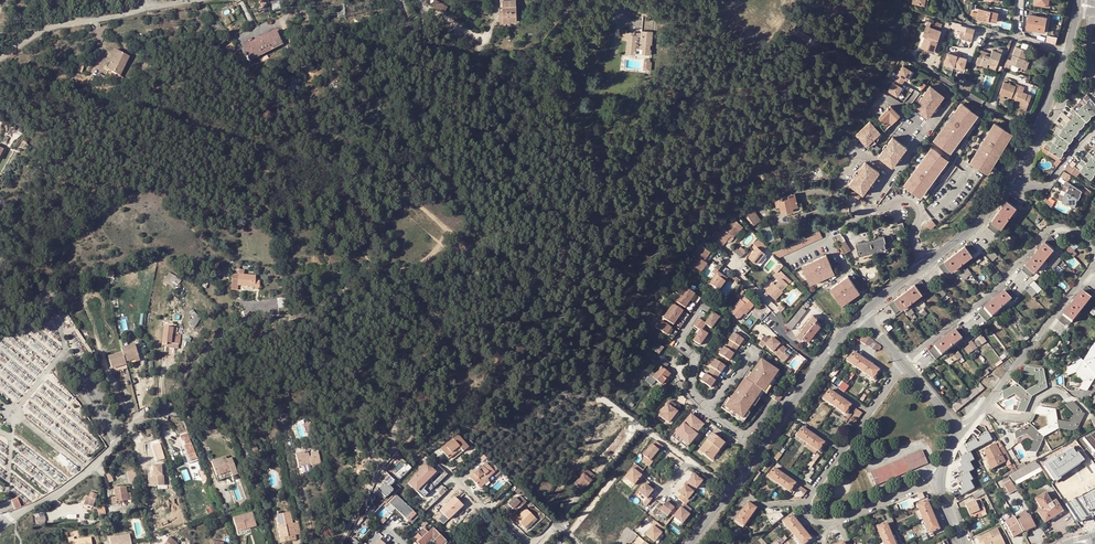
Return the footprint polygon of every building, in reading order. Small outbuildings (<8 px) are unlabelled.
[(267,0),(258,0),(260,11),(269,10),(267,0)] [(503,10),(504,21),(506,21),(517,20),(516,0),(503,0),(503,6),(503,10)] [(271,12),(285,9),(283,1),(270,5),(271,12)] [(978,8),(975,19),(988,21),(988,20),(989,17),(997,18),(998,12),(978,8)] [(1047,17),(1029,14),(1026,29),(1034,30),(1034,28),(1045,30),(1047,17)] [(931,21),(930,27),(941,31),(943,23),(932,19),(931,21)] [(651,44),(652,31),(653,21),(642,20),(641,30),(641,35),(634,34),(634,32),(623,31),(622,39),(627,39),(626,53),(634,53),(635,48),(642,48),(642,53),(650,54),(650,49),(649,49),(650,44),(651,44)] [(928,20),(922,36),(925,37),(921,47),(933,51),(937,41),(941,31),(930,27),(931,21),(928,20)] [(966,27),(961,25),(960,27),(961,28),(961,30),(962,30),(961,34),(960,38),(971,41),(972,36),(974,29),(966,27)] [(276,32),(244,48),(250,60),(282,44),(276,32)] [(1019,67),(1021,68),(1025,58),(1028,50),(1022,48),(1016,46),(1011,59),(1005,57),(1002,66),(1015,71),(1017,70),(1019,67)] [(998,47),(997,50),(993,49),(991,53),(990,55),(984,53),(985,50),(981,49),(976,61),(987,65),(988,62),(997,65),(1003,48),(998,47)] [(111,64),(112,65),(119,52),(115,50),(109,63),(111,64)] [(486,50),(483,56),(492,60),(494,54),(486,50)] [(108,70),(121,76),(121,75),(130,57),(119,52),(112,65),(111,64),(108,70)] [(964,69),(966,57),(945,53),(943,65),(964,69)] [(650,70),(651,70),(652,58),(644,58),(643,69),(646,70),(650,70)] [(1029,60),(1025,58),(1021,68),(1025,69),(1029,60)] [(83,62),(79,73),(83,74),(87,64),(83,62)] [(913,72),(904,66),(896,78),(888,90),(897,96),(902,88),(901,87),(903,83),(906,79),(907,80),(913,72)] [(107,76),(100,73),(96,80),(103,84),(107,76)] [(974,82),(964,77),(961,85),(970,90),(974,82)] [(1023,91),(1025,86),(1020,84),(1016,83),(1015,85),(1004,81),(999,92),(1001,93),(1005,95),(1015,98),(1013,102),(1020,104),(1026,107),(1031,94),(1023,91)] [(928,118),(944,96),(930,86),(913,108),(928,118)] [(673,101),(683,94),(680,89),(670,96),(673,101)] [(1093,114),(1094,112),(1094,103),(1087,94),(1081,100),(1080,101),(1093,114)] [(1093,114),(1080,101),(1075,107),(1074,108),(1087,121),(1093,114)] [(5,116),(9,110),(0,103),(0,112),(5,116)] [(938,138),(935,142),(944,148),(945,146),(950,150),(962,133),(963,134),(968,128),(967,127),(975,116),(970,112),(971,110),(963,104),(960,108),(959,107),(954,114),(955,115),(943,131),(942,130),(936,137),(938,138)] [(883,122),(886,125),(889,122),(890,123),(895,119),(899,115),(890,105),(878,117),(883,122)] [(1067,115),(1081,128),(1087,121),(1074,108),(1068,114),(1067,115)] [(1067,115),(1064,119),(1065,120),(1069,123),(1066,126),(1075,134),(1081,128),(1067,115)] [(880,131),(869,121),(856,134),(867,145),(880,131)] [(975,158),(972,162),(981,167),(983,165),(988,169),(998,151),(1000,152),(1004,145),(1003,144),(1010,132),(1005,129),(1006,127),(997,122),(994,126),(993,125),(988,132),(990,133),(979,151),(978,150),(973,157),(975,158)] [(1058,127),(1063,131),(1060,134),(1070,142),(1075,134),(1066,126),(1062,123),(1061,123),(1058,127)] [(1052,135),(1053,135),(1057,138),(1055,142),(1065,149),(1070,142),(1060,134),(1055,131),(1055,130),(1052,135)] [(907,147),(893,137),(878,156),(892,167),(907,147)] [(1058,161),(1059,158),(1065,149),(1055,142),(1050,139),(1049,139),(1047,143),(1048,144),(1045,148),(1043,151),(1058,161)] [(908,183),(905,186),(914,192),(915,191),(920,194),(932,178),(933,179),(938,172),(937,171),(945,160),(940,156),(941,155),(933,149),(930,152),(929,151),(924,158),(925,159),(913,176),(912,175),(906,182),(908,183)] [(1086,155),(1090,160),(1087,163),(1094,171),(1094,158),(1093,156),(1090,153),(1089,152),(1086,155)] [(1090,179),(1094,173),(1094,171),(1087,163),(1082,159),(1076,167),(1075,166),(1077,164),(1075,162),(1076,160),(1075,159),(1070,166),(1069,165),(1066,169),(1078,177),(1082,172),(1090,179)] [(863,194),(879,172),(866,162),(849,184),(863,194)] [(1083,190),(1066,181),(1062,188),(1062,189),(1078,198),(1083,190)] [(1057,198),(1074,207),(1078,198),(1062,189),(1057,198)] [(793,210),(792,207),(797,206),(796,203),(794,193),(788,195),(788,197),(778,200),(780,207),(781,213),(787,211),(793,210)] [(1016,207),(1015,207),(1019,201),(1010,194),(1007,200),(1006,200),(991,221),(987,227),(996,234),(1000,228),(1001,228),(1016,207)] [(748,217),(754,224),(760,220),(755,212),(756,211),(753,208),(743,215),(745,218),(748,217)] [(732,235),(734,233),(735,234),(743,226),(734,218),(725,228),(724,227),(718,232),(717,231),(711,237),(720,247),(726,240),(731,235),(732,235)] [(932,219),(927,224),(930,228),(935,224),(932,219)] [(893,233),(904,230),(902,222),(897,223),(897,226),(891,228),(893,233)] [(770,226),(764,228),(768,241),(774,239),(770,226)] [(772,252),(777,257),(805,245),(807,244),(822,238),(819,230),(803,238),(800,239),(772,252)] [(838,244),(844,240),(845,239),(843,235),(842,236),(840,233),(833,236),(835,240),(837,244),(838,244)] [(1026,264),(1022,270),(1030,276),(1034,271),(1035,272),(1055,248),(1054,248),(1059,243),(1050,235),(1046,241),(1045,240),(1026,264)] [(754,240),(750,245),(754,249),(748,256),(755,263),(764,252),(761,250),(766,245),(757,236),(754,240)] [(869,240),(873,252),(885,249),(883,242),(885,242),(883,236),(869,240)] [(844,253),(850,249),(846,243),(844,240),(838,244),(840,247),(844,253)] [(858,249),(860,256),(873,252),(869,240),(855,244),(857,250),(858,249)] [(944,262),(938,266),(945,275),(951,271),(972,255),(971,255),(977,250),(971,241),(965,246),(964,246),(944,261),(944,262)] [(713,250),(705,244),(691,262),(703,270),(708,262),(705,260),(713,250)] [(735,251),(741,256),(746,250),(740,245),(735,251)] [(997,254),(992,249),(986,255),(991,260),(997,254)] [(1061,249),(1055,253),(1059,257),(1064,252),(1061,249)] [(1061,259),(1059,257),(1055,253),(1048,263),(1054,268),(1061,259)] [(815,260),(802,266),(810,281),(825,274),(828,273),(834,270),(826,255),(818,258),(815,260)] [(718,270),(720,267),(717,264),(712,271),(716,274),(716,273),(718,270)] [(973,273),(968,267),(960,274),(965,281),(969,277),(968,277),(973,273)] [(779,268),(773,274),(778,280),(775,283),(774,285),(771,282),(765,289),(775,298),(782,291),(782,290),(788,283),(785,280),(788,277),(779,268)] [(835,273),(834,270),(828,273),(825,274),(810,281),(811,284),(827,277),(830,275),(835,273)] [(239,275),(238,275),(238,286),(255,287),(255,290),(259,290),(260,281),(255,281),(256,274),(251,274),(251,275),(244,275),(244,271),(240,271),(239,275)] [(716,274),(709,283),(719,290),(728,278),(723,274),(721,276),(716,273),(716,274)] [(729,276),(735,281),(738,278),(732,273),(729,276)] [(235,290),(238,290),(238,286),(238,275),(233,275),(231,274),(230,290),(235,290)] [(858,290),(848,275),(836,284),(833,286),(830,288),(840,303),(843,300),(846,298),(858,290)] [(921,293),(927,289),(921,280),(915,284),(914,283),(911,286),(903,293),(894,299),(894,300),(888,304),(895,313),(901,308),(901,309),(922,293),(921,293)] [(180,287),(180,286),(179,285),(179,284),(175,281),(172,287),(179,291),(181,288),(180,287)] [(1036,282),(1031,286),(1038,292),(1042,288),(1036,282)] [(1027,291),(1033,296),(1038,292),(1031,286),(1027,291)] [(1090,298),(1094,292),(1086,286),(1081,291),(1062,315),(1063,315),(1058,320),(1067,327),(1071,322),(1072,322),(1090,299),(1090,298)] [(701,298),(685,287),(680,294),(696,305),(701,298)] [(739,297),(744,291),(740,287),(735,294),(739,297)] [(984,309),(978,313),(985,322),(991,317),(991,318),(1011,300),(1010,300),(1016,295),(1009,287),(1004,291),(1003,291),(996,297),(989,303),(983,308),(984,309)] [(945,293),(941,288),(936,291),(940,297),(945,293)] [(860,292),(858,290),(846,298),(843,300),(840,303),(842,305),(845,303),(848,301),(860,292)] [(680,304),(683,307),(692,312),(696,305),(680,294),(675,301),(680,304)] [(744,297),(741,300),(740,299),(729,311),(738,319),(743,314),(748,307),(750,309),(753,305),(744,297)] [(39,307),(42,319),(43,322),(50,319),(45,304),(38,306),(39,307)] [(681,310),(677,307),(673,304),(668,311),(684,322),(689,316),(681,310)] [(784,325),(790,329),(806,310),(804,308),(801,306),(800,305),(784,325)] [(928,313),(924,308),(919,313),(923,318),(928,313)] [(202,317),(192,310),(190,314),(196,318),(193,325),(196,327),(202,317)] [(664,318),(668,321),(672,324),(680,329),(684,322),(668,311),(664,318)] [(697,322),(704,327),(706,324),(712,328),(720,317),(712,312),(705,322),(699,318),(697,322)] [(1017,312),(1015,314),(1021,321),(1024,318),(1017,312)] [(812,314),(796,335),(800,339),(802,336),(808,340),(820,325),(815,320),(817,317),(812,314)] [(671,342),(678,333),(669,327),(666,324),(661,321),(656,328),(666,335),(665,337),(671,342)] [(704,327),(697,322),(694,326),(700,330),(693,341),(701,346),(708,335),(702,330),(704,327)] [(928,351),(935,360),(941,355),(941,356),(961,340),(961,339),(967,335),(960,326),(954,330),(933,346),(934,347),(928,351)] [(162,344),(166,345),(167,343),(180,345),(181,335),(172,334),(173,328),(164,327),(162,344)] [(729,340),(730,341),(728,344),(737,350),(744,340),(734,332),(729,340)] [(779,345),(780,344),(772,337),(770,340),(765,336),(758,344),(762,348),(765,345),(784,362),(789,357),(784,353),(787,350),(782,345),(781,346),(779,345)] [(983,336),(974,340),(977,346),(986,342),(983,336)] [(873,341),(869,338),(865,344),(869,347),(873,341)] [(1061,342),(1058,339),(1049,349),(1054,354),(1059,349),(1057,347),(1061,342)] [(971,344),(965,349),(969,355),(978,348),(972,340),(970,342),(971,344)] [(659,353),(663,347),(658,343),(654,350),(659,353)] [(136,358),(141,356),(137,344),(123,348),(124,352),(122,353),(125,365),(128,364),(127,361),(136,358)] [(737,350),(728,344),(726,347),(724,346),(719,353),(730,360),(737,350)] [(1094,376),(1094,374),(1094,362),(1092,360),(1094,355),(1094,347),(1092,346),(1086,356),(1087,357),(1086,359),(1085,359),(1083,361),(1080,363),(1080,364),(1078,365),(1077,364),(1066,368),(1067,375),(1070,374),(1079,370),(1086,378),(1085,380),(1086,381),(1083,386),(1081,386),(1079,389),(1086,391),(1091,383),(1090,381),(1093,379),(1094,378),(1092,376),(1093,375),(1094,376)] [(879,370),(854,352),(847,361),(861,371),(873,379),(879,370)] [(110,357),(113,368),(125,365),(122,353),(110,357)] [(962,358),(959,360),(966,369),(970,367),(962,358)] [(645,380),(652,385),(656,380),(661,384),(664,386),(669,379),(668,378),(667,377),(669,374),(664,370),(668,364),(661,359),(657,364),(649,374),(645,380)] [(710,367),(712,368),(710,371),(718,377),(726,366),(716,359),(710,367)] [(741,388),(731,401),(727,408),(743,419),(747,412),(752,406),(755,408),(765,394),(767,396),(772,389),(770,387),(775,380),(773,380),(778,372),(762,361),(753,375),(743,389),(741,388)] [(125,365),(113,368),(115,373),(126,369),(125,365)] [(1047,387),(1044,369),(1043,369),(1043,370),(1041,371),(1041,368),(1040,368),(1040,369),(1035,370),(1036,368),(1027,366),(1023,373),(1027,374),(1028,372),(1034,373),(1034,374),(1036,375),(1038,384),(1030,389),(1027,392),(1032,396),(1041,390),(1041,389),(1044,388),(1044,389),(1047,387)] [(718,377),(710,371),(708,374),(706,373),(701,380),(711,387),(718,377)] [(743,389),(753,375),(750,373),(740,387),(741,388),(743,389)] [(846,391),(850,386),(842,381),(839,386),(846,391)] [(984,388),(980,383),(951,406),(956,412),(984,388)] [(1019,383),(1018,384),(1019,385),(1017,386),(1016,385),(1015,385),(1015,386),(1012,388),(1011,387),(1003,391),(1004,398),(1008,396),(1007,395),(1013,392),(1014,393),(1016,393),(1023,399),(1018,408),(1017,411),(1024,412),(1029,402),(1028,401),(1029,399),(1030,400),(1032,396),(1027,392),(1019,383)] [(851,405),(829,390),(825,396),(823,398),(835,407),(845,414),(851,405)] [(750,414),(747,412),(743,419),(727,408),(731,401),(729,399),(722,409),(743,425),(750,414)] [(658,414),(667,421),(676,411),(672,408),(670,407),(673,403),(669,400),(658,414)] [(1074,410),(1073,411),(1075,413),(1071,422),(1062,421),(1057,421),(1059,427),(1070,428),(1071,427),(1073,428),(1073,429),(1077,429),(1084,412),(1083,412),(1083,413),(1081,412),(1082,410),(1081,410),(1077,408),(1078,407),(1072,400),(1065,404),(1068,407),(1070,406),(1074,410)] [(1055,411),(1053,411),(1052,409),(1047,410),(1047,408),(1038,406),(1035,413),(1039,414),(1040,412),(1045,413),(1045,415),(1048,415),(1049,424),(1041,429),(1038,431),(1043,436),(1044,436),(1053,430),(1053,429),(1055,428),(1055,429),(1059,427),(1057,421),(1056,409),(1054,409),(1055,411)] [(858,419),(862,413),(859,410),(856,414),(854,416),(858,419)] [(678,413),(676,411),(667,421),(670,423),(678,413)] [(847,423),(854,414),(851,412),(850,414),(844,421),(847,423)] [(690,413),(671,434),(685,446),(704,425),(690,413)] [(1027,432),(1033,439),(1032,442),(1029,448),(1028,451),(1028,455),(1033,456),(1040,442),(1038,441),(1040,439),(1041,439),(1043,436),(1038,431),(1031,424),(1028,426),(1027,425),(1026,425),(1023,428),(1022,427),(1014,430),(1015,438),(1018,436),(1018,434),(1023,432),(1024,433),(1027,432)] [(815,449),(818,451),(824,443),(803,427),(797,436),(809,444),(815,449)] [(1018,436),(1015,438),(1016,439),(1016,442),(1026,437),(1032,442),(1033,439),(1027,432),(1024,433),(1018,436)] [(198,456),(188,433),(182,436),(184,441),(186,446),(189,453),(192,461),(199,459),(198,456)] [(718,449),(724,442),(711,433),(698,449),(709,457),(716,448),(718,449)] [(1084,439),(1090,447),(1088,449),(1094,458),(1094,433),(1084,439)] [(468,447),(458,434),(440,448),(448,459),(456,452),(460,449),(462,451),(468,447)] [(803,445),(799,450),(803,452),(806,447),(809,444),(797,436),(795,439),(803,445)] [(655,441),(643,455),(646,457),(643,461),(649,467),(653,462),(651,460),(659,450),(663,446),(655,441)] [(987,456),(989,461),(987,463),(991,470),(1006,462),(1011,471),(1012,473),(1016,470),(1003,446),(998,449),(995,444),(991,446),(983,450),(987,456)] [(718,449),(716,448),(709,457),(711,459),(718,449)] [(1057,458),(1044,466),(1054,481),(1082,462),(1076,455),(1072,448),(1063,454),(1063,455),(1058,458),(1057,458)] [(460,449),(456,452),(448,459),(450,461),(462,451),(460,449)] [(922,450),(871,472),(876,485),(928,463),(922,450)] [(312,464),(313,466),(323,464),(320,452),(310,454),(307,455),(306,453),(298,455),(301,467),(312,464)] [(812,461),(816,455),(813,452),(808,459),(812,461)] [(226,457),(211,462),(216,476),(231,471),(233,476),(238,474),(232,458),(227,460),(226,457)] [(481,457),(474,463),(478,466),(484,460),(481,457)] [(1040,467),(1035,461),(1017,471),(1009,475),(1013,481),(1040,467)] [(471,479),(478,486),(481,489),(493,477),(490,474),(494,471),(489,466),(485,462),(473,473),(475,475),(471,479)] [(493,462),(489,466),(494,471),(490,474),(493,477),(501,470),(493,462)] [(148,477),(148,485),(164,485),(163,474),(162,474),(161,464),(153,465),(154,471),(154,475),(152,475),(152,477),(148,477)] [(640,475),(644,470),(636,464),(625,478),(635,485),(642,476),(640,475)] [(428,481),(426,479),(434,471),(428,465),(418,474),(409,484),(422,497),(432,487),(433,486),(428,481)] [(582,468),(578,472),(581,475),(574,483),(581,489),(585,485),(586,486),(591,480),(595,475),(587,468),(585,471),(582,468)] [(796,483),(774,468),(768,476),(790,492),(796,483)] [(965,474),(957,476),(961,491),(973,488),(968,468),(964,470),(965,474)] [(137,479),(136,471),(128,472),(129,480),(137,479)] [(231,471),(216,476),(218,481),(233,476),(231,471)] [(435,473),(434,471),(426,479),(428,481),(435,473)] [(753,478),(756,481),(762,473),(759,471),(757,473),(753,478)] [(807,481),(813,473),(810,471),(804,479),(807,481)] [(374,488),(383,496),(391,487),(388,484),(392,479),(386,474),(374,488)] [(684,484),(685,485),(692,490),(695,487),(697,488),(703,481),(694,474),(692,477),(688,482),(687,481),(684,484)] [(1016,489),(1011,479),(1003,483),(1009,493),(1016,489)] [(646,484),(639,492),(647,499),(643,504),(647,507),(653,499),(649,496),(654,491),(646,484)] [(692,490),(685,485),(682,490),(679,493),(681,495),(679,498),(685,503),(686,504),(689,500),(688,500),(694,492),(692,490)] [(806,492),(807,491),(800,485),(798,489),(805,494),(806,492)] [(433,486),(432,487),(422,497),(423,498),(433,488),(434,487),(433,486)] [(112,505),(121,503),(121,501),(124,501),(128,500),(127,493),(126,487),(114,488),(116,498),(111,499),(112,505)] [(973,494),(975,499),(986,493),(983,488),(973,494)] [(91,491),(89,497),(96,499),(98,493),(91,491)] [(1091,494),(1086,497),(1065,505),(1076,521),(1089,515),(1091,517),(1094,515),(1094,492),(1091,494)] [(1045,523),(1063,512),(1056,500),(1052,502),(1046,493),(1036,499),(1042,510),(1038,512),(1045,523)] [(415,514),(413,511),(396,495),(389,502),(405,519),(407,521),(415,514)] [(509,512),(508,513),(511,516),(515,512),(526,501),(520,495),(516,498),(514,497),(504,507),(509,512)] [(88,497),(86,497),(84,504),(93,506),(93,507),(94,504),(96,499),(89,497),(88,497)] [(907,499),(897,504),(900,513),(904,511),(903,508),(909,505),(907,499)] [(923,519),(929,533),(940,529),(928,500),(917,505),(918,506),(923,519)] [(666,501),(662,507),(659,504),(653,511),(657,514),(661,509),(669,515),(674,508),(666,501)] [(965,505),(970,515),(975,513),(976,515),(986,510),(982,502),(977,504),(975,501),(965,505)] [(735,520),(736,520),(744,526),(750,518),(756,509),(757,508),(748,502),(735,520)] [(689,513),(692,509),(686,504),(685,503),(678,511),(674,516),(683,523),(690,514),(689,513)] [(104,507),(97,509),(99,516),(106,515),(104,507)] [(524,527),(534,517),(526,508),(519,516),(515,512),(511,516),(509,518),(514,524),(515,524),(517,521),(524,527)] [(1016,516),(1018,520),(1028,515),(1026,511),(1016,516)] [(248,533),(246,529),(245,525),(255,522),(252,512),(233,518),(239,536),(248,533)] [(290,512),(277,515),(280,526),(278,527),(281,538),(280,538),(281,543),(290,541),(289,536),(295,535),(294,531),(300,530),(298,522),(293,523),(290,512)] [(781,514),(764,515),(773,526),(784,517),(781,514)] [(1029,514),(1028,515),(1018,520),(1024,531),(1035,526),(1029,514)] [(783,522),(794,535),(801,543),(805,543),(811,539),(792,515),(783,522)] [(537,520),(534,517),(524,527),(527,530),(537,520)] [(1005,522),(1013,537),(1023,532),(1014,517),(1005,522)] [(661,531),(664,527),(656,521),(652,525),(654,526),(647,534),(656,541),(663,532),(661,531)] [(887,523),(877,527),(882,539),(884,543),(895,543),(887,523)] [(419,543),(427,543),(428,542),(430,543),(431,543),(432,543),(433,543),(445,543),(447,542),(446,541),(440,535),(444,532),(440,527),(436,531),(432,527),(427,532),(423,528),(413,538),(419,543)] [(735,537),(740,530),(737,528),(732,535),(735,537)] [(1005,543),(997,528),(977,538),(979,542),(983,540),(985,543),(1005,543)] [(129,533),(107,537),(109,543),(131,543),(129,533)] [(370,543),(386,543),(378,536),(370,543)]
